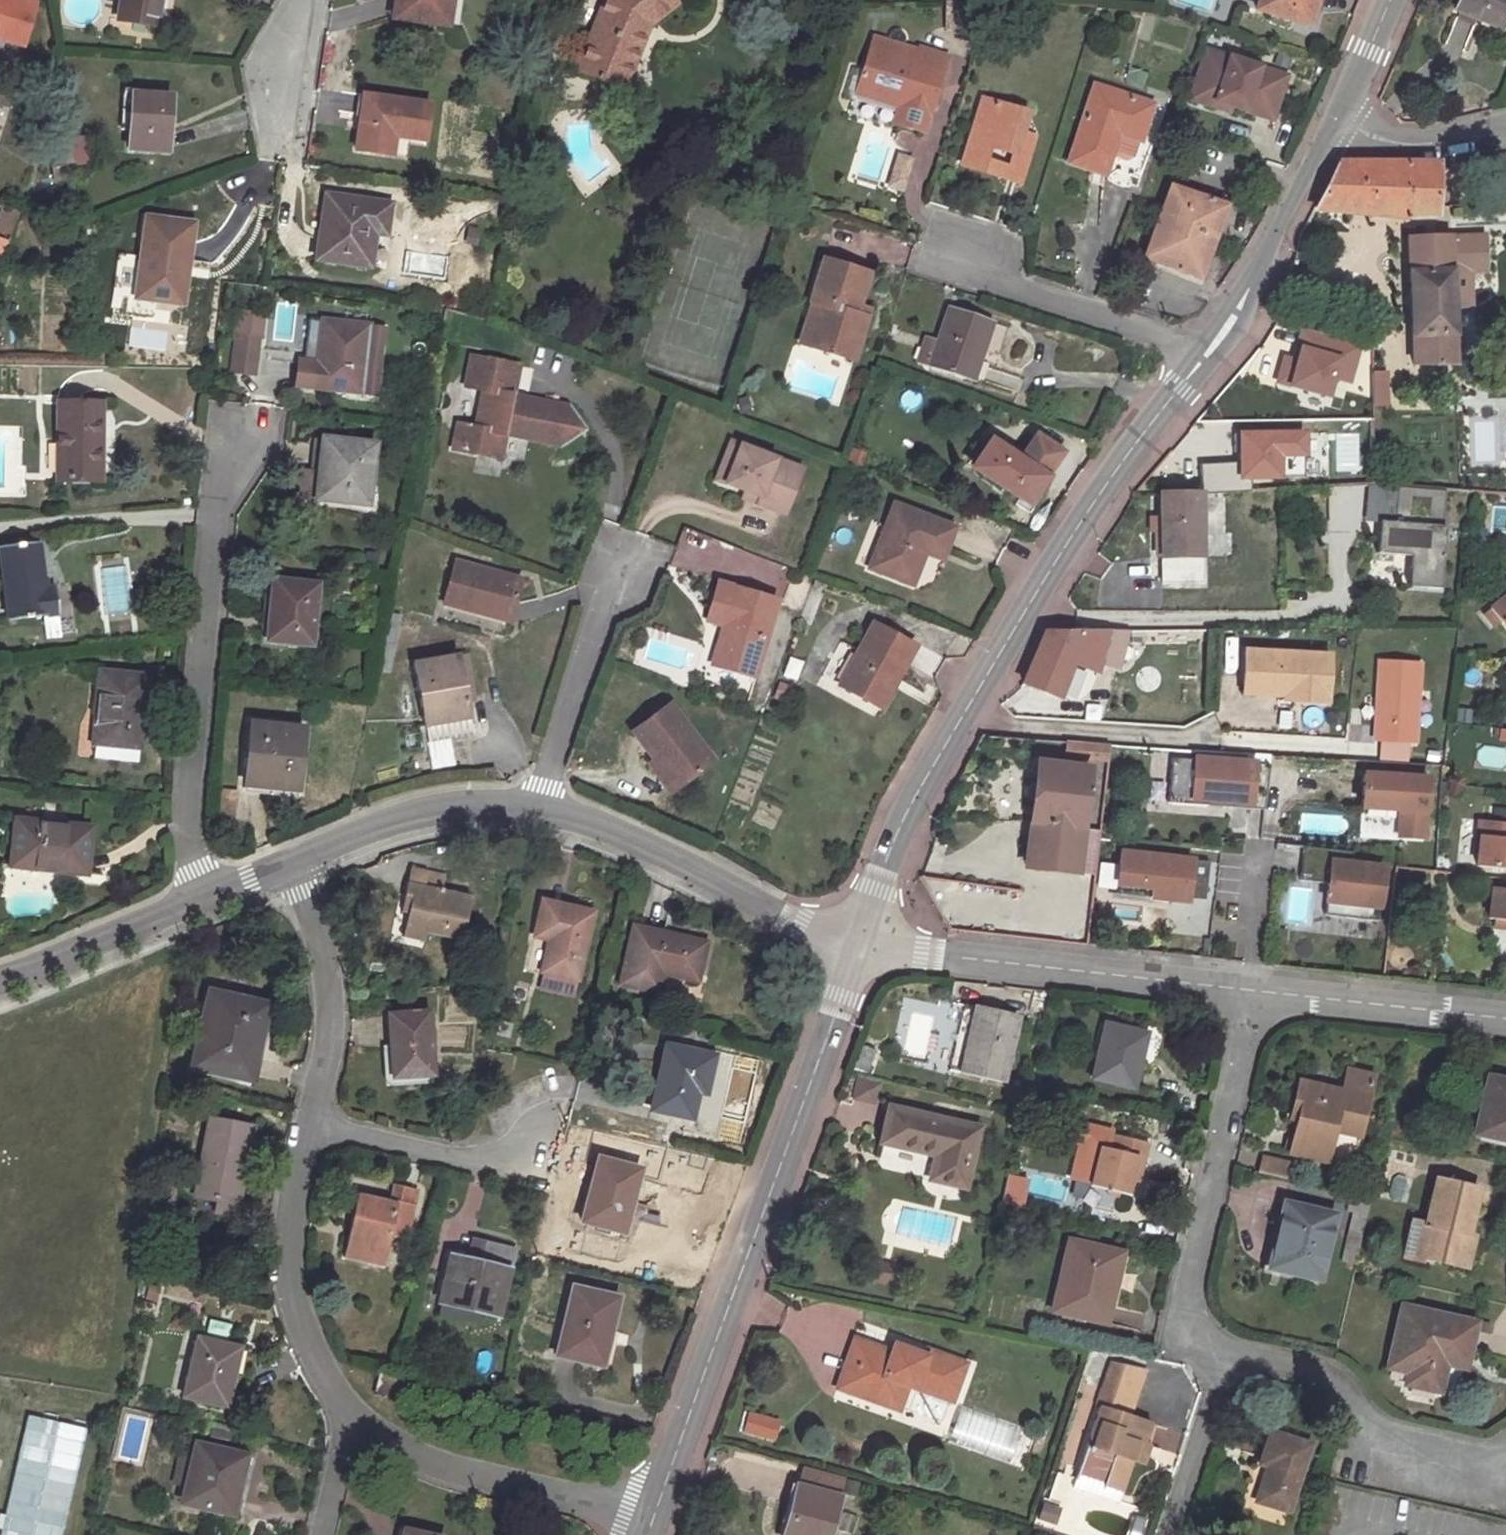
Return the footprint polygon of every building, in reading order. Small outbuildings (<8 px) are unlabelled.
[(24,45),(36,3),(26,0),(0,0),(0,38),(24,45)] [(117,19),(156,26),(160,0),(120,0),(117,19)] [(393,17),(457,27),(461,0),(395,0),(393,17)] [(655,21),(679,0),(605,0),(603,0),(575,72),(595,81),(599,72),(626,81),(645,33),(640,30),(642,24),(651,17),(655,21)] [(1257,4),(1256,10),(1308,25),(1316,0),(1259,0),(1257,4)] [(1456,10),(1476,18),(1501,29),(1505,15),(1505,0),(1460,0),(1456,10)] [(646,29),(655,21),(651,17),(642,24),(640,30),(645,33),(646,29)] [(923,130),(945,60),(874,38),(863,71),(856,93),(897,106),(892,121),(923,130)] [(1207,49),(1203,60),(1226,67),(1230,57),(1207,49)] [(1226,67),(1203,60),(1190,98),(1214,107),(1216,101),(1230,106),(1271,120),(1286,77),(1230,57),(1226,67)] [(1145,72),(1128,66),(1123,81),(1140,87),(1145,72)] [(863,71),(854,68),(844,97),(854,100),(856,93),(863,71)] [(623,90),(626,81),(599,72),(595,81),(623,90)] [(1139,140),(1151,105),(1094,86),(1068,160),(1104,172),(1110,156),(1118,133),(1138,139),(1139,140)] [(171,96),(133,93),(129,149),(166,152),(171,96)] [(357,117),(360,93),(355,93),(351,116),(357,117)] [(429,104),(360,93),(357,117),(353,150),(403,158),(406,138),(424,140),(429,104)] [(1006,166),(1002,177),(1020,182),(1035,137),(1021,132),(1027,114),(981,99),(964,153),(986,160),(990,146),(1011,153),(1006,166)] [(1216,101),(1214,107),(1228,112),(1230,106),(1216,101)] [(1118,133),(1110,156),(1124,161),(1132,157),(1138,139),(1118,133)] [(86,137),(68,140),(72,166),(90,161),(86,137)] [(72,166),(68,140),(47,144),(52,180),(64,179),(63,168),(72,166)] [(960,163),(1002,177),(1006,166),(986,160),(964,153),(960,163)] [(910,159),(898,155),(888,187),(900,190),(910,159)] [(1336,163),(1313,209),(1354,213),(1400,217),(1417,218),(1435,218),(1434,162),(1336,163)] [(1224,209),(1169,189),(1144,257),(1199,277),(1224,209)] [(386,236),(391,204),(325,195),(316,258),(369,265),(373,235),(386,236)] [(1,206),(0,209),(0,230),(10,233),(18,211),(1,206)] [(173,258),(186,259),(191,225),(147,221),(135,298),(168,302),(168,299),(173,258)] [(95,222),(83,225),(84,229),(85,236),(97,233),(95,222)] [(474,227),(466,225),(464,237),(473,239),(474,227)] [(1408,240),(1411,333),(1452,331),(1450,273),(1486,273),(1485,237),(1408,240)] [(182,300),(186,259),(173,258),(168,299),(182,300)] [(855,312),(857,306),(867,274),(821,260),(809,300),(812,301),(818,303),(807,343),(853,358),(865,316),(855,312)] [(800,341),(807,343),(818,303),(812,301),(800,341)] [(868,309),(857,306),(855,312),(865,316),(868,309)] [(938,341),(929,365),(973,379),(992,324),(948,309),(938,341)] [(382,348),(383,348),(386,329),(325,322),(320,359),(327,360),(326,366),(301,363),(298,385),(353,391),(355,371),(363,372),(364,359),(381,361),(382,348)] [(1452,331),(1411,333),(1412,364),(1434,364),(1443,363),(1453,364),(1452,331)] [(237,334),(235,345),(255,348),(257,336),(237,334)] [(917,361),(929,365),(938,341),(925,336),(917,361)] [(1353,359),(1354,343),(1335,338),(1334,354),(1353,359)] [(1356,410),(1370,410),(1370,390),(1385,389),(1384,352),(1354,343),(1353,359),(1356,410)] [(255,348),(235,345),(232,369),(252,371),(255,348)] [(518,367),(472,358),(466,386),(482,389),(475,426),(458,423),(453,448),(499,458),(504,432),(506,424),(519,427),(517,435),(559,443),(581,429),(565,407),(524,399),(523,408),(510,405),(512,396),(518,367)] [(381,361),(364,359),(363,372),(355,371),(353,391),(376,394),(381,361)] [(524,399),(512,396),(510,405),(523,408),(524,399)] [(57,481),(100,481),(100,402),(58,402),(57,481)] [(504,432),(517,435),(519,427),(506,424),(504,432)] [(319,462),(322,440),(313,438),(311,461),(319,462)] [(1027,502),(1039,483),(1059,453),(1034,439),(1020,460),(990,442),(973,467),(1020,497),(1027,502)] [(373,445),(322,440),(319,462),(318,472),(310,471),(302,469),(299,497),(366,503),(373,445)] [(740,444),(730,440),(716,478),(725,482),(740,444)] [(784,513),(802,468),(740,444),(725,482),(744,489),(759,495),(756,502),(784,513)] [(311,461),(310,471),(318,472),(319,462),(311,461)] [(1047,487),(1039,483),(1027,502),(1020,497),(1016,503),(1031,513),(1047,487)] [(1364,484),(1362,519),(1376,520),(1392,521),(1394,486),(1364,484)] [(1442,489),(1394,486),(1392,521),(1376,520),(1374,552),(1408,554),(1406,585),(1438,587),(1442,525),(1440,525),(1442,489)] [(744,489),(741,496),(756,502),(759,495),(744,489)] [(1201,493),(1160,495),(1161,583),(1201,583),(1201,493)] [(962,531),(901,507),(876,571),(919,588),(932,556),(935,547),(941,546),(954,551),(962,531)] [(8,618),(57,612),(54,588),(53,586),(43,587),(37,542),(0,546),(0,551),(8,618)] [(932,556),(949,563),(954,551),(941,546),(935,547),(932,556)] [(519,580),(455,562),(444,603),(508,621),(519,580)] [(317,584),(274,579),(266,640),(310,645),(317,584)] [(751,687),(776,599),(717,581),(706,620),(723,625),(729,627),(717,666),(730,670),(727,680),(751,687)] [(1488,609),(1505,630),(1505,594),(1488,609)] [(893,670),(899,674),(915,646),(873,623),(841,682),(875,703),(893,670)] [(729,627),(723,625),(711,664),(717,666),(729,627)] [(1044,632),(1024,683),(1060,696),(1073,664),(1078,652),(1103,660),(1112,631),(1054,632),(1044,632)] [(1134,631),(1112,631),(1103,660),(1103,663),(1123,669),(1134,631)] [(1255,685),(1258,650),(1246,649),(1242,693),(1285,696),(1284,700),(1294,701),(1295,687),(1255,685)] [(1330,654),(1258,650),(1255,685),(1295,687),(1294,701),(1328,702),(1330,654)] [(1100,672),(1103,663),(1103,660),(1078,652),(1073,664),(1100,672)] [(468,654),(458,655),(466,705),(476,703),(468,654)] [(466,705),(458,655),(413,663),(426,743),(471,735),(466,705)] [(1385,739),(1409,740),(1414,740),(1417,665),(1380,663),(1376,738),(1385,739)] [(882,706),(899,674),(893,670),(875,703),(882,706)] [(95,741),(140,746),(146,676),(99,671),(92,741),(95,741)] [(668,764),(682,782),(710,760),(669,704),(631,732),(641,744),(636,748),(656,773),(668,764)] [(302,729),(251,724),(244,784),(296,789),(302,729)] [(1408,758),(1409,740),(1385,739),(1383,756),(1408,758)] [(138,764),(140,746),(95,741),(93,759),(138,764)] [(1108,745),(1066,742),(1065,757),(1107,761),(1108,745)] [(1264,810),(1269,765),(1172,758),(1167,802),(1207,806),(1208,799),(1219,800),(1218,806),(1264,810)] [(1089,769),(1037,763),(1025,867),(1078,873),(1089,769)] [(669,792),(682,782),(668,764),(656,773),(669,792)] [(1427,779),(1363,775),(1361,808),(1399,810),(1397,836),(1422,838),(1427,779)] [(15,820),(9,865),(85,873),(90,828),(15,820)] [(1481,820),(1480,836),(1475,835),(1473,854),(1478,854),(1476,866),(1505,869),(1505,822),(1481,820)] [(1352,852),(1303,846),(1299,880),(1327,883),(1324,915),(1376,921),(1382,868),(1350,864),(1352,852)] [(1204,900),(1208,862),(1119,852),(1115,893),(1186,902),(1186,898),(1204,900)] [(443,876),(410,869),(402,902),(409,903),(407,912),(403,928),(425,932),(461,940),(470,896),(441,890),(443,876)] [(1491,888),(1487,919),(1496,919),(1495,927),(1505,928),(1505,890),(1491,888)] [(591,913),(541,901),(533,937),(547,941),(537,989),(571,997),(591,913)] [(400,910),(407,912),(409,903),(402,902),(400,910)] [(696,981),(705,943),(634,926),(619,984),(659,993),(664,973),(696,981)] [(423,940),(425,932),(403,928),(402,935),(423,940)] [(267,1006),(209,993),(192,1067),(248,1081),(267,1006)] [(983,1022),(985,1010),(977,1008),(961,1073),(1002,1082),(1017,1017),(996,1012),(993,1025),(983,1022)] [(996,1012),(985,1010),(983,1022),(993,1025),(996,1012)] [(428,1011),(386,1014),(391,1078),(432,1075),(428,1011)] [(1145,1032),(1104,1024),(1092,1079),(1132,1088),(1145,1032)] [(704,1093),(713,1054),(665,1045),(650,1108),(690,1117),(696,1091),(704,1093)] [(871,1051),(862,1048),(854,1071),(863,1074),(871,1051)] [(1340,1090),(1306,1082),(1290,1153),(1328,1162),(1335,1131),(1337,1123),(1362,1129),(1375,1076),(1345,1069),(1340,1090)] [(433,1085),(432,1075),(391,1078),(392,1088),(433,1085)] [(858,1077),(855,1098),(878,1102),(881,1080),(858,1077)] [(1487,1077),(1475,1134),(1505,1141),(1505,1081),(1487,1077)] [(979,1128),(888,1107),(881,1142),(934,1156),(929,1179),(964,1187),(979,1128)] [(252,1127),(209,1119),(194,1196),(213,1200),(212,1212),(235,1216),(252,1127)] [(1362,1129),(1337,1123),(1335,1131),(1361,1137),(1362,1129)] [(1146,1145),(1112,1136),(1109,1150),(1098,1148),(1089,1185),(1128,1194),(1131,1179),(1138,1180),(1146,1145)] [(1290,1162),(1263,1156),(1259,1172),(1286,1178),(1290,1162)] [(622,1232),(639,1169),(598,1159),(582,1221),(622,1232)] [(1460,1266),(1467,1235),(1477,1189),(1436,1179),(1426,1224),(1418,1257),(1460,1266)] [(389,1201),(363,1195),(358,1220),(351,1218),(342,1258),(382,1266),(389,1235),(403,1239),(414,1189),(392,1184),(389,1201)] [(358,1220),(363,1195),(356,1193),(351,1218),(358,1220)] [(1282,1237),(1274,1270),(1319,1280),(1332,1216),(1283,1204),(1276,1235),(1282,1237)] [(1411,1255),(1418,1257),(1426,1224),(1418,1222),(1411,1255)] [(556,1232),(544,1229),(540,1245),(552,1247),(556,1232)] [(1268,1268),(1274,1270),(1282,1237),(1276,1235),(1268,1268)] [(1474,1236),(1467,1235),(1460,1266),(1467,1268),(1474,1236)] [(1100,1303),(1113,1250),(1068,1240),(1052,1311),(1105,1323),(1109,1306),(1100,1303)] [(484,1309),(498,1312),(512,1250),(472,1241),(467,1261),(450,1257),(440,1299),(484,1309)] [(1123,1252),(1113,1250),(1100,1303),(1109,1306),(1123,1252)] [(617,1297),(572,1286),(555,1355),(597,1364),(604,1340),(599,1340),(601,1329),(608,1331),(617,1297)] [(484,1309),(440,1299),(435,1321),(479,1330),(484,1309)] [(1449,1352),(1468,1356),(1475,1323),(1401,1307),(1387,1367),(1407,1372),(1405,1384),(1439,1392),(1446,1364),(1449,1352)] [(1489,1324),(1478,1322),(1477,1330),(1488,1332),(1489,1324)] [(225,1406),(238,1349),(197,1338),(183,1396),(225,1406)] [(888,1359),(891,1352),(854,1339),(851,1346),(888,1359)] [(892,1344),(891,1352),(888,1359),(851,1346),(836,1388),(897,1409),(906,1385),(950,1400),(964,1363),(930,1351),(927,1356),(892,1344)] [(1466,1369),(1468,1356),(1449,1352),(1446,1364),(1466,1369)] [(1101,1390),(1105,1392),(1114,1365),(1109,1364),(1101,1390)] [(1137,1442),(1142,1443),(1149,1421),(1126,1414),(1138,1372),(1114,1365),(1105,1392),(1101,1390),(1096,1405),(1101,1407),(1080,1470),(1104,1479),(1103,1485),(1120,1490),(1131,1458),(1137,1442)] [(395,1380),(379,1377),(375,1395),(391,1398),(395,1380)] [(779,1419),(750,1412),(745,1429),(774,1436),(779,1419)] [(29,1418),(6,1517),(0,1516),(0,1534),(59,1534),(83,1431),(29,1418)] [(1151,1448),(1174,1454),(1180,1433),(1157,1426),(1151,1448)] [(1309,1444),(1270,1432),(1258,1464),(1266,1467),(1255,1501),(1288,1511),(1309,1444)] [(236,1436),(219,1433),(216,1441),(234,1444),(236,1436)] [(1149,1446),(1142,1443),(1137,1442),(1131,1458),(1143,1462),(1149,1446)] [(232,1515),(246,1455),(195,1443),(191,1462),(186,1485),(181,1504),(232,1515)] [(173,1481),(186,1485),(191,1462),(178,1459),(173,1481)] [(801,1466),(795,1486),(839,1497),(844,1477),(801,1466)] [(1115,1502),(1120,1490),(1103,1485),(1104,1479),(1080,1470),(1074,1488),(1115,1502)] [(795,1486),(782,1534),(829,1534),(839,1497),(795,1486)]
